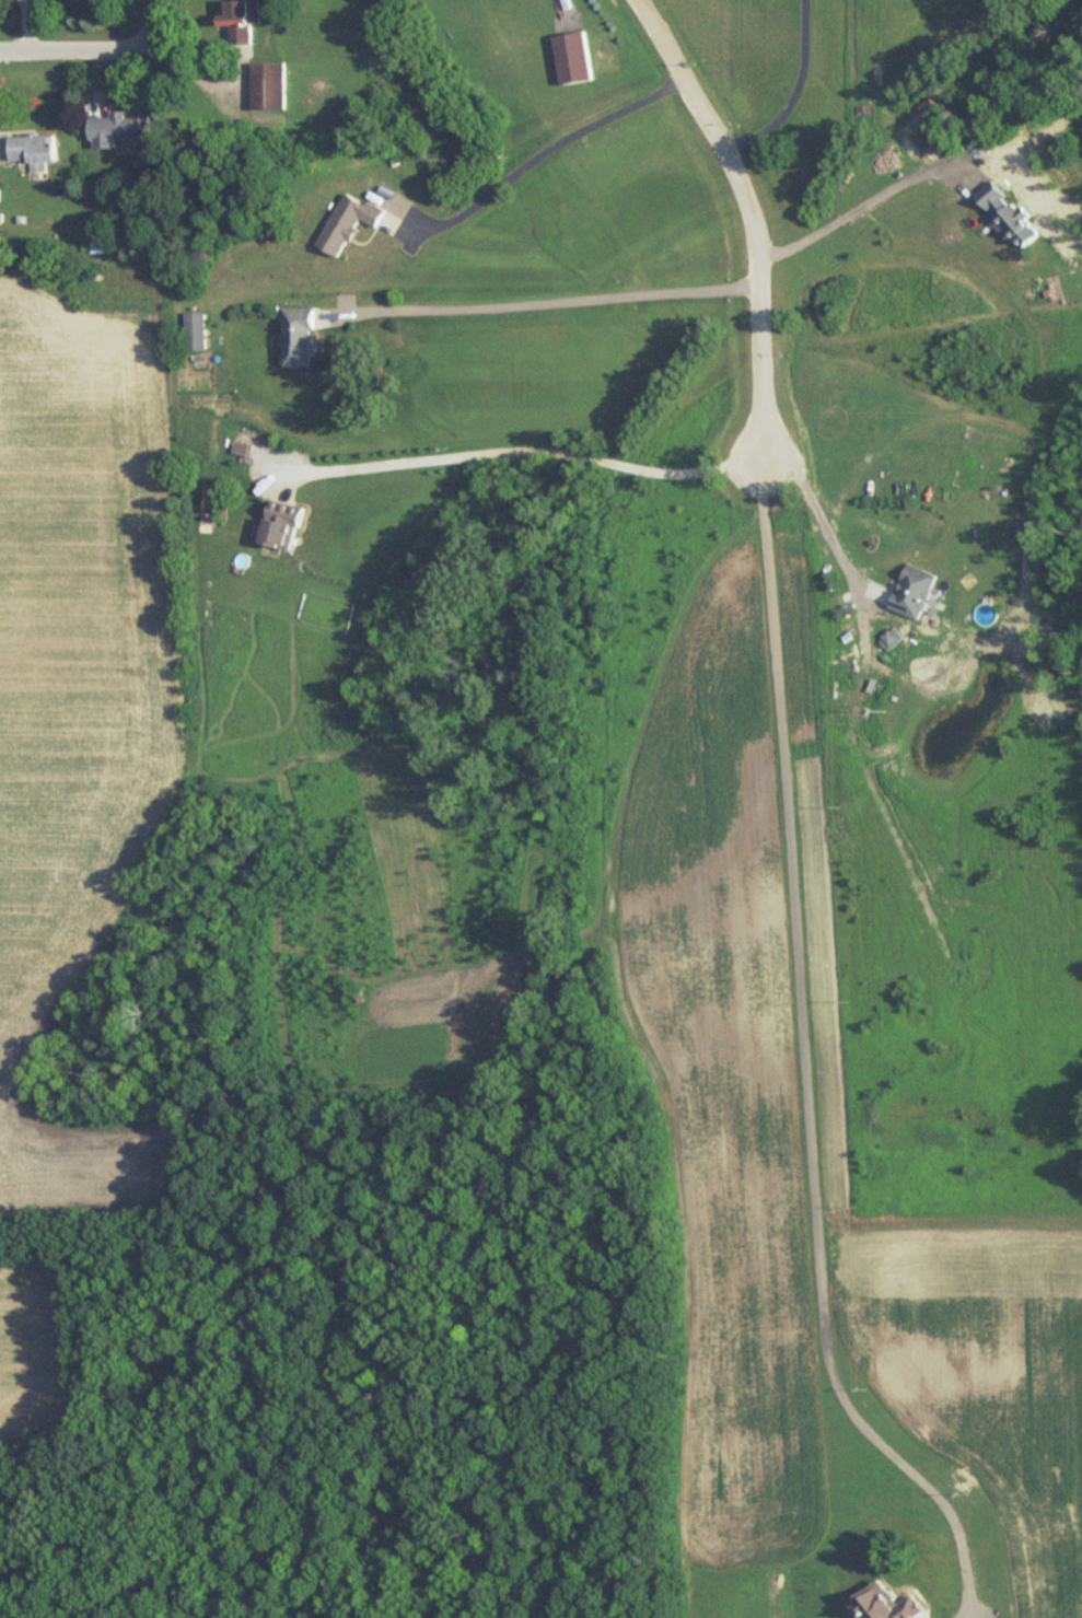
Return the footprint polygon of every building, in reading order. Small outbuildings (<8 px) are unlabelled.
[(261,50),(261,3),(232,3),(231,49),(261,50)] [(596,83),(589,33),(556,38),(563,88),(596,83)] [(259,113),(293,113),(293,65),(259,65),(259,113)] [(156,116),(115,115),(115,119),(96,119),(95,151),(121,152),(121,142),(155,142),(156,116)] [(13,138),(14,162),(33,162),(33,174),(49,174),(49,164),(62,164),(61,136),(13,138)] [(321,248),(345,259),(363,220),(382,229),(390,213),(347,193),(321,248)] [(994,209),(1027,252),(1045,238),(1012,195),(994,209)] [(314,358),(320,358),(319,309),(284,309),(285,368),(314,368),(314,358)] [(187,314),(187,352),(208,352),(208,314),(187,314)] [(232,456),(252,458),(253,444),(233,443),(232,456)] [(307,508),(276,500),(266,543),(297,551),(307,508)] [(941,577),(910,564),(892,609),(923,622),(941,577)]
